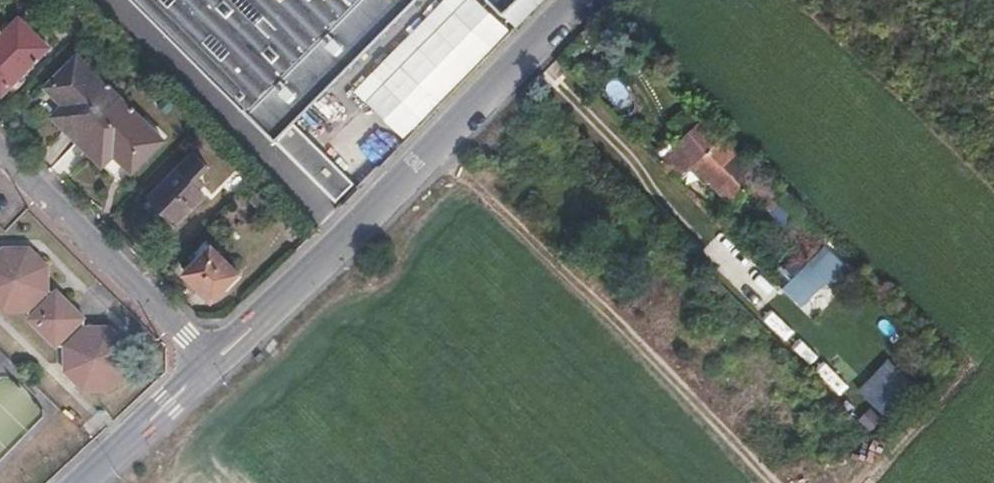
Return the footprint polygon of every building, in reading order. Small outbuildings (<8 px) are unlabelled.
[(276,143),(295,124),(420,0),(133,0),(276,143)] [(504,19),(523,0),(484,0),(504,19)] [(0,95),(47,48),(19,19),(5,33),(0,28),(0,95)] [(78,141),(120,98),(77,55),(34,98),(78,141)] [(163,141),(120,98),(78,141),(120,183),(163,141)] [(356,185),(295,124),(276,143),(337,203),(356,185)] [(711,149),(696,134),(682,147),(697,162),(711,149)] [(741,183),(733,175),(727,168),(740,155),(723,137),(697,162),(729,195),(741,183)] [(148,193),(194,152),(186,143),(140,185),(148,193)] [(150,197),(183,232),(210,205),(199,194),(201,192),(193,184),(209,169),(194,154),(150,197)] [(741,183),(747,177),(739,168),(733,175),(741,183)] [(801,215),(785,198),(779,206),(793,222),(801,215)] [(793,222),(779,206),(769,214),(784,230),(793,222)] [(125,342),(104,321),(79,322),(82,318),(52,288),(50,286),(47,290),(47,265),(25,244),(1,244),(0,245),(0,311),(1,312),(26,311),(23,315),(55,347),(58,343),(58,368),(80,389),(104,389),(126,367),(125,342)] [(185,273),(212,301),(240,272),(212,245),(185,273)] [(351,260),(339,248),(333,254),(344,266),(351,260)] [(836,289),(855,270),(835,251),(821,266),(814,258),(784,289),(805,308),(830,283),(836,289)] [(791,339),(798,327),(771,311),(764,322),(791,339)] [(813,363),(820,355),(802,338),(795,346),(813,363)] [(838,350),(818,371),(843,394),(863,372),(838,350)] [(898,377),(878,404),(894,415),(913,388),(898,377)] [(872,431),(884,420),(873,407),(860,419),(872,431)]
